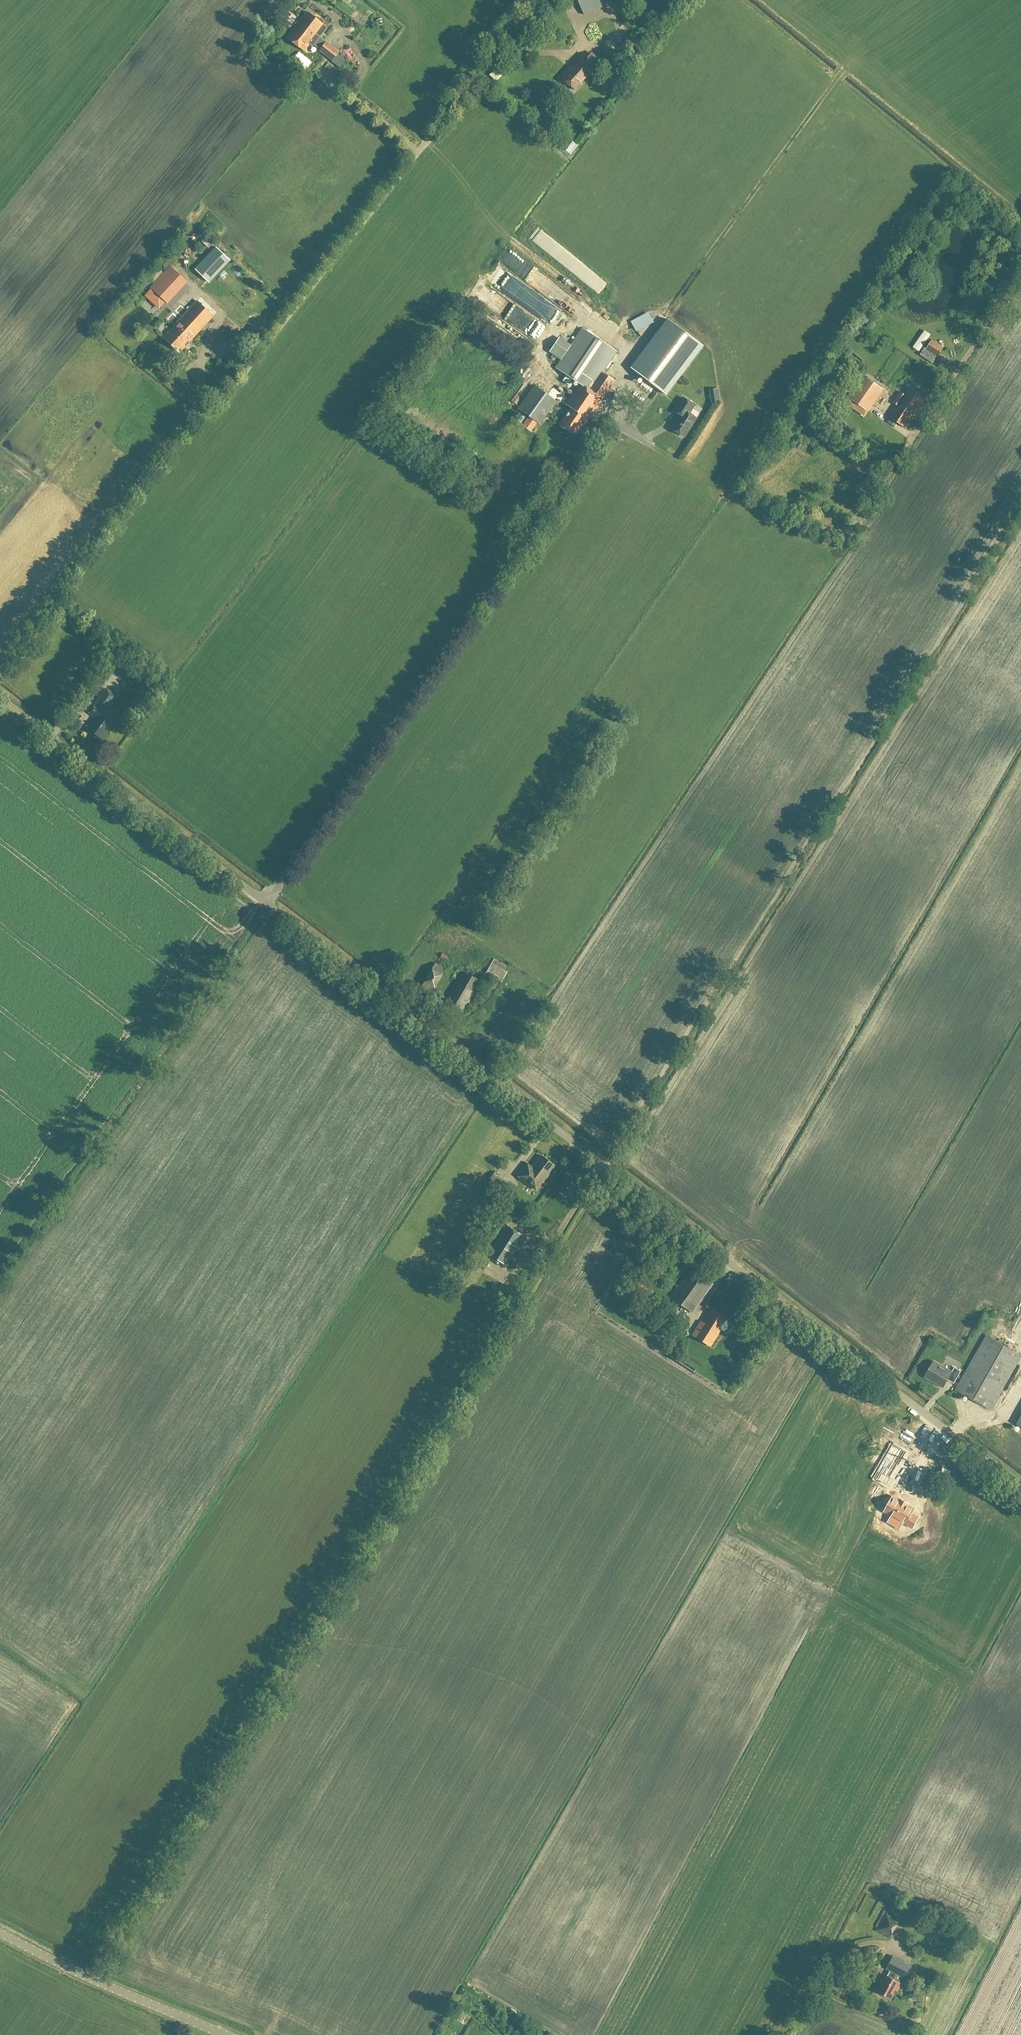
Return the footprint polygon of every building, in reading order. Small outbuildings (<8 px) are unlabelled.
[(585,16),(601,8),(597,0),(578,0),(585,16)] [(310,30),(320,37),(326,29),(326,27),(324,26),(324,25),(322,24),(323,22),(323,21),(320,18),(318,19),(317,20),(307,12),(294,28),(304,35),(307,30),(309,31),(310,30)] [(304,35),(294,28),(287,37),(304,51),(309,44),(313,47),(320,37),(310,30),(309,31),(307,30),(304,35)] [(339,52),(326,42),(319,51),(332,61),(339,52)] [(575,90),(600,62),(591,54),(587,58),(583,54),(562,78),(575,90)] [(498,77),(503,74),(499,67),(493,70),(498,77)] [(216,247),(195,269),(209,282),(230,261),(216,247)] [(168,267),(177,257),(172,253),(163,263),(168,267)] [(505,266),(540,290),(548,278),(512,254),(505,266)] [(154,282),(163,272),(156,265),(147,275),(154,282)] [(158,309),(163,304),(155,297),(177,273),(170,267),(151,288),(144,296),(158,309)] [(176,282),(162,295),(170,302),(183,289),(176,282)] [(519,282),(510,297),(521,303),(530,288),(519,282)] [(198,300),(181,319),(164,337),(180,352),(197,334),(214,315),(198,300)] [(633,321),(638,330),(655,321),(650,312),(633,321)] [(666,394),(703,346),(668,319),(631,367),(666,394)] [(165,334),(173,324),(169,321),(162,331),(165,334)] [(586,424),(587,422),(603,398),(615,381),(602,372),(616,351),(583,329),(571,346),(559,338),(550,351),(562,359),(557,368),(567,375),(563,381),(569,385),(573,378),(580,383),(565,404),(572,408),(560,425),(574,434),(582,422),(586,424)] [(937,357),(944,347),(932,340),(925,350),(937,357)] [(923,358),(921,363),(932,366),(933,361),(923,358)] [(868,411),(884,390),(873,382),(873,381),(865,376),(850,398),(868,411)] [(518,408),(528,416),(522,425),(532,431),(538,423),(540,425),(557,401),(535,385),(518,408)] [(920,403),(925,397),(911,387),(905,395),(901,392),(894,402),(897,404),(889,416),(906,427),(922,404),(920,403)] [(689,413),(694,404),(683,397),(675,410),(681,414),(672,428),(684,436),(696,418),(689,413)] [(477,423),(467,440),(471,442),(481,426),(477,423)] [(477,454),(469,449),(466,454),(474,459),(477,454)] [(853,482),(859,474),(855,471),(849,479),(853,482)] [(116,696),(107,689),(96,702),(106,710),(116,696)] [(112,724),(115,719),(105,711),(104,713),(94,705),(88,712),(96,718),(89,728),(101,738),(112,724)] [(431,993),(445,968),(435,962),(421,987),(431,993)] [(492,964),(486,973),(501,982),(507,973),(492,964)] [(463,1012),(481,981),(463,971),(445,1001),(463,1012)] [(547,1176),(555,1165),(543,1155),(532,1169),(527,1165),(519,1176),(536,1189),(542,1181),(543,1182),(548,1177),(547,1176)] [(574,1198),(583,1186),(567,1174),(559,1186),(574,1198)] [(488,1254),(506,1265),(524,1237),(506,1225),(488,1254)] [(541,1255),(545,1248),(538,1244),(534,1251),(541,1255)] [(546,1263),(551,1254),(545,1250),(539,1259),(546,1263)] [(674,1291),(670,1297),(693,1313),(697,1307),(674,1291)] [(729,1321),(727,1320),(729,1318),(712,1307),(703,1322),(701,1321),(693,1335),(711,1346),(721,1330),(723,1331),(726,1330),(730,1324),(729,1321)] [(1020,1356),(1020,1355),(987,1335),(956,1389),(991,1409),(1020,1356)] [(955,1367),(952,1372),(934,1361),(925,1376),(944,1387),(948,1380),(954,1383),(961,1371),(955,1367)] [(893,1444),(885,1458),(899,1466),(907,1452),(893,1444)] [(907,1494),(905,1499),(918,1505),(934,1466),(913,1458),(900,1491),(907,1494)] [(892,1478),(878,1470),(874,1477),(888,1485),(892,1478)] [(893,1497),(884,1512),(891,1516),(888,1522),(900,1529),(904,1523),(912,1528),(918,1518),(912,1514),(914,1510),(907,1506),(900,1501),(893,1497)] [(890,1915),(885,1925),(890,1927),(885,1936),(891,1939),(900,1921),(890,1915)] [(899,1982),(902,1976),(905,1977),(910,1966),(893,1957),(887,1968),(891,1970),(887,1976),(887,1977),(884,1976),(881,1982),(883,1983),(879,1991),(891,1998),(895,1990),(898,1991),(902,1984),(899,1982)]
